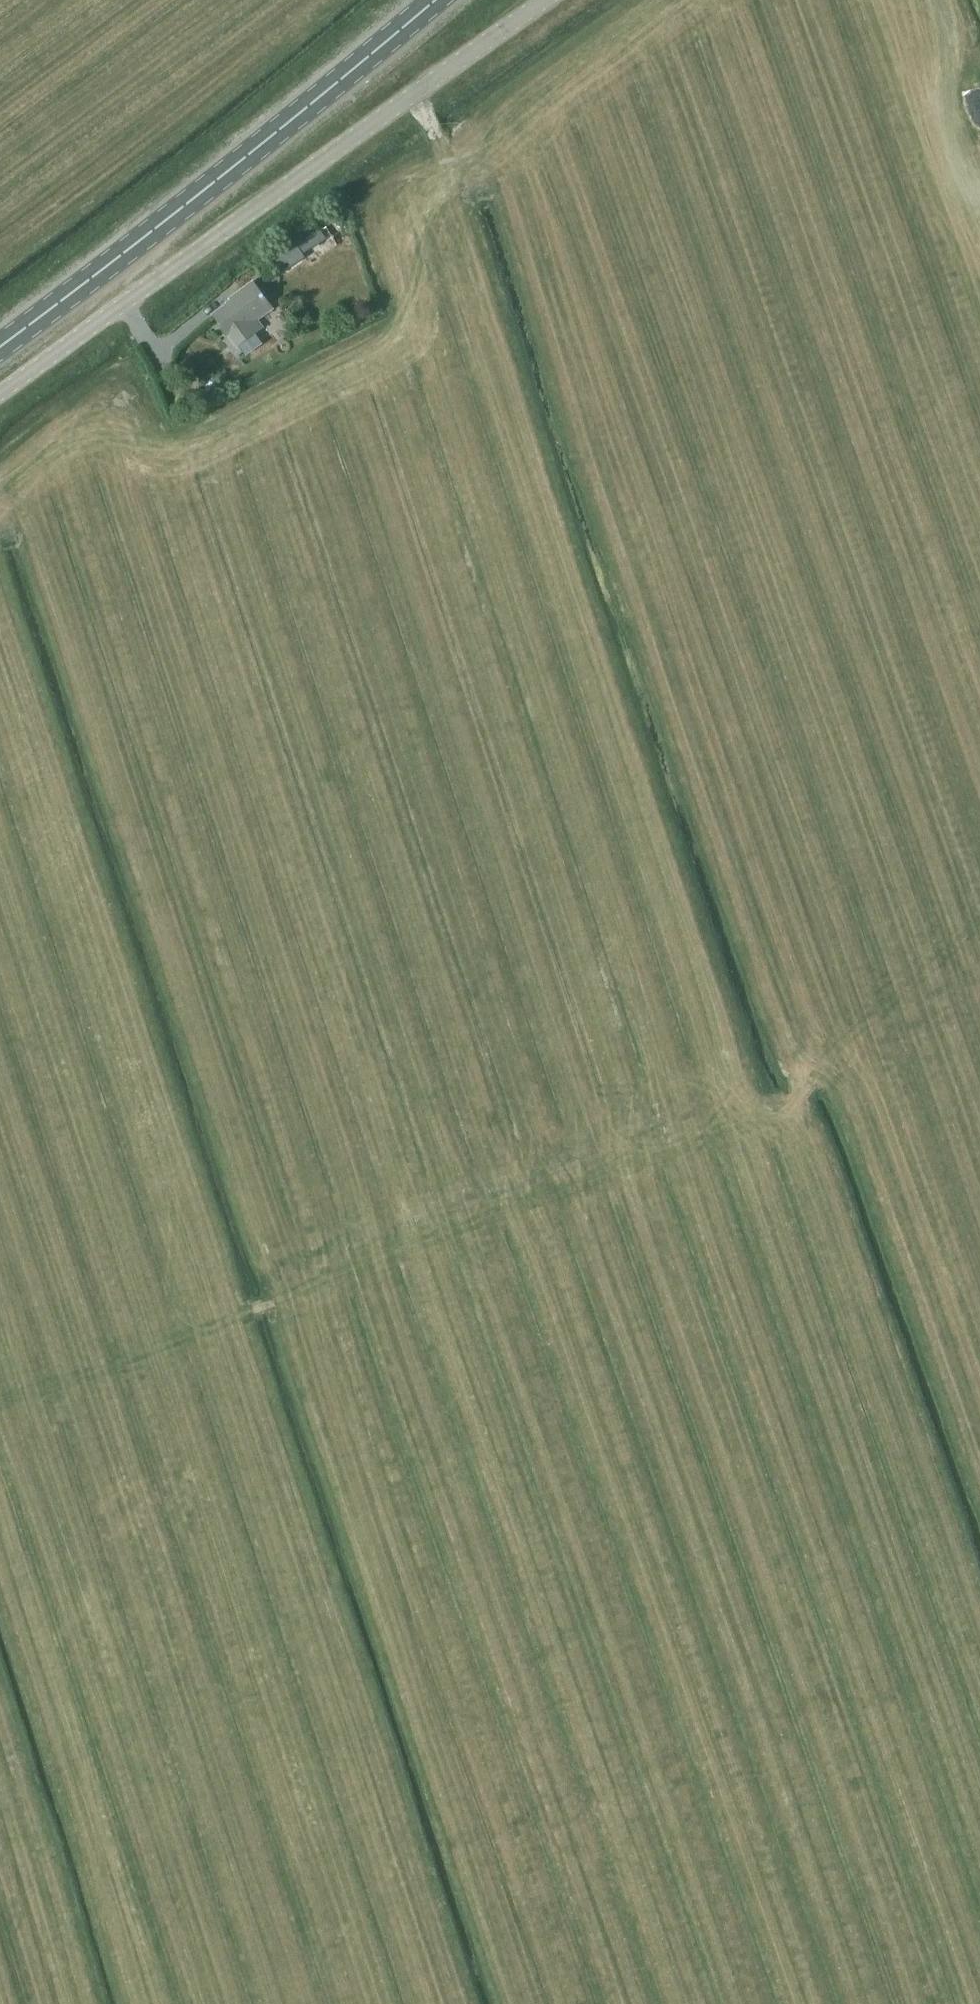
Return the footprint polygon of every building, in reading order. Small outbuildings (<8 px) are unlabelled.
[(327,238),(322,230),(308,239),(313,247),(327,238)] [(277,259),(283,269),(295,262),(289,252),(277,259)] [(217,316),(241,349),(267,329),(261,321),(277,309),(257,282),(234,300),(236,302),(217,316)] [(195,394),(201,386),(188,377),(183,385),(195,394)]
